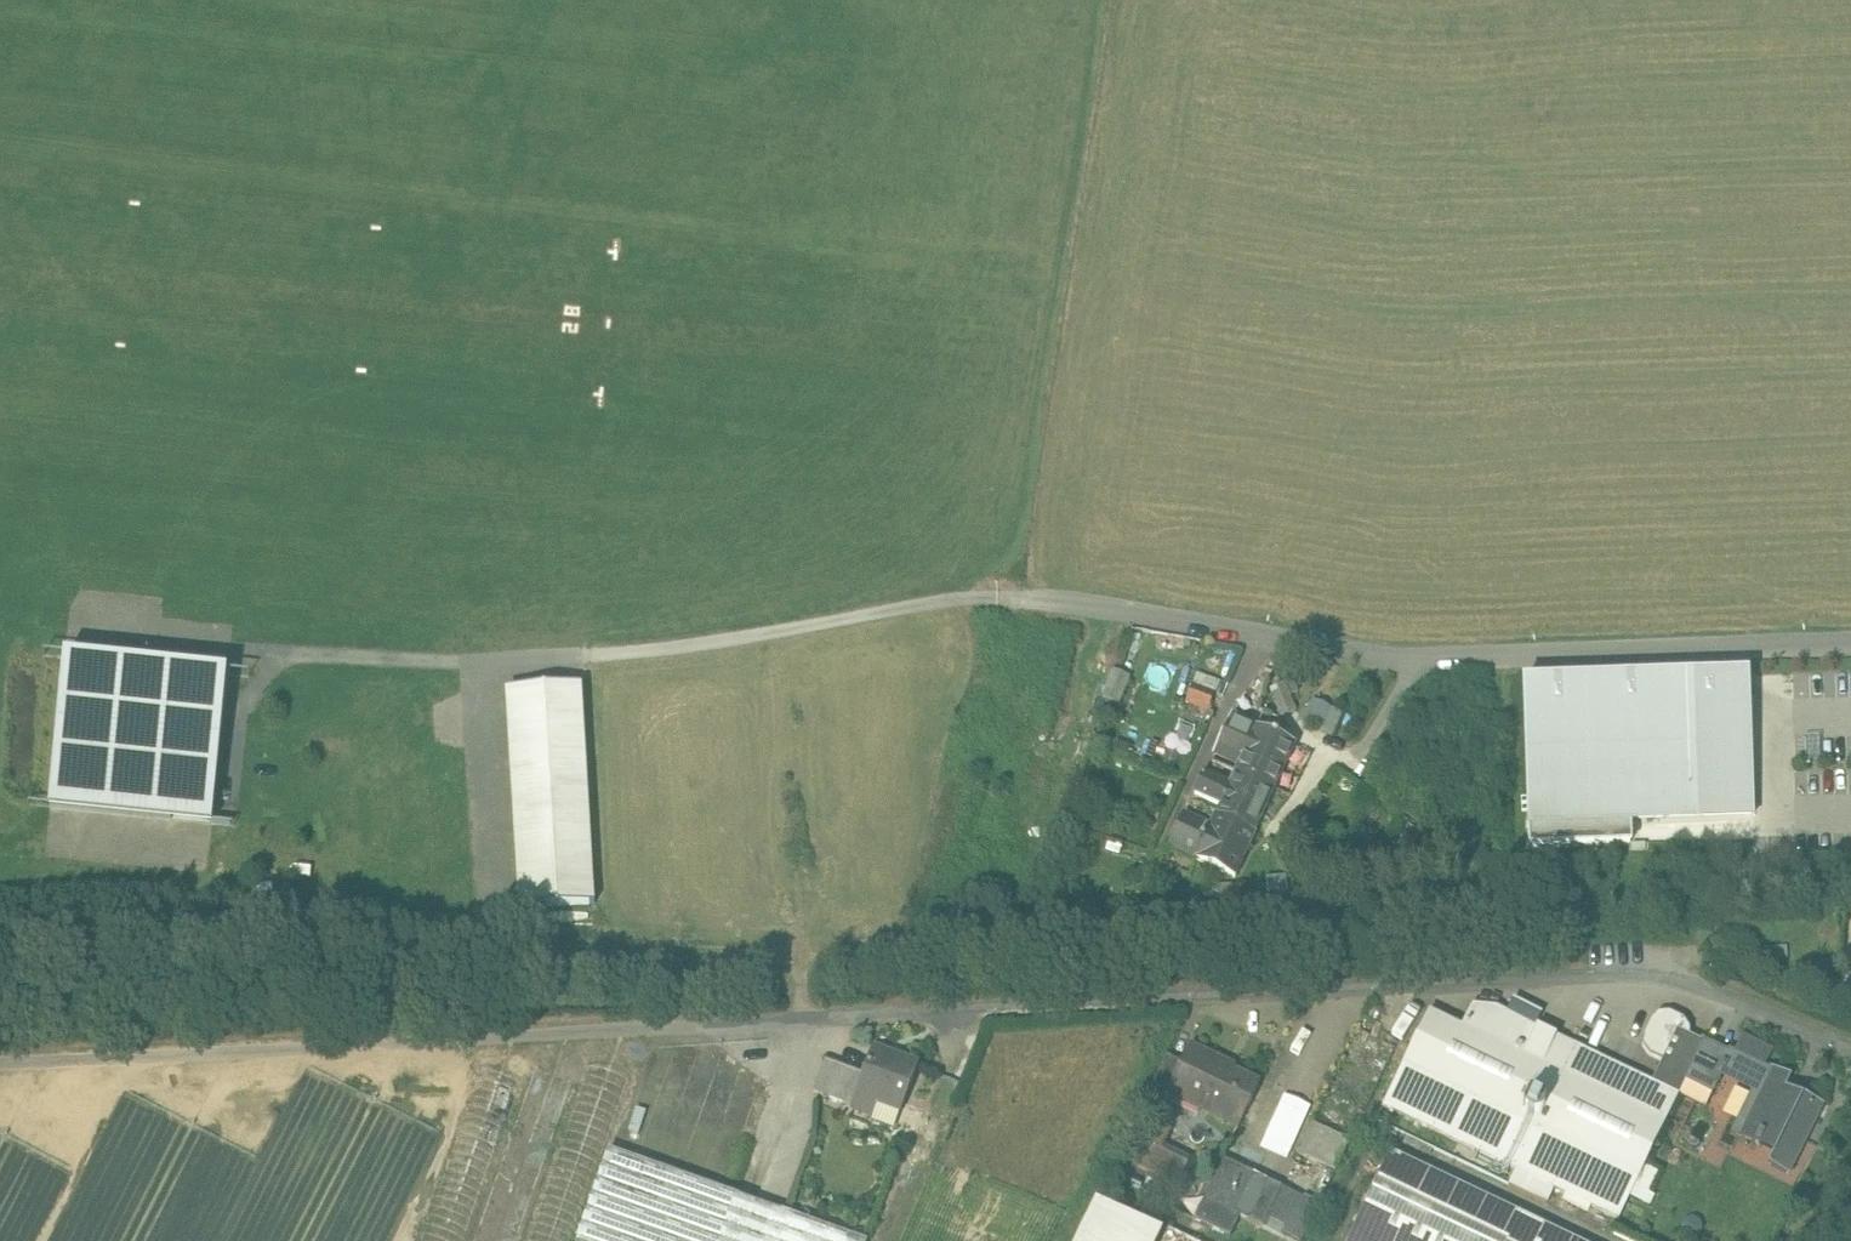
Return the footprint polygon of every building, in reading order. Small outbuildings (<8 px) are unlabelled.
[(1138,656),(1124,650),(1097,712),(1111,718),(1138,656)] [(235,676),(78,658),(61,807),(218,825),(235,676)] [(1197,674),(1193,684),(1216,693),(1220,682),(1197,674)] [(1750,676),(1524,684),(1529,847),(1627,843),(1626,819),(1755,814),(1754,781),(1750,676)] [(1193,684),(1186,702),(1210,710),(1216,693),(1193,684)] [(582,685),(509,689),(522,908),(595,904),(582,685)] [(1287,690),(1274,696),(1282,716),(1296,711),(1287,690)] [(1342,713),(1315,700),(1305,722),(1332,735),(1342,713)] [(1295,747),(1232,718),(1217,752),(1241,762),(1236,772),(1275,789),(1295,747)] [(1275,789),(1236,772),(1231,786),(1204,773),(1194,793),(1221,806),(1217,814),(1255,832),(1275,789)] [(1255,832),(1217,814),(1211,828),(1184,816),(1170,846),(1235,876),(1255,832)] [(1228,881),(1206,871),(1201,882),(1223,892),(1228,881)] [(1787,946),(1759,948),(1759,959),(1788,957),(1787,946)] [(1657,1084),(1497,1007),(1473,1005),(1462,1026),(1429,1010),(1416,1038),(1383,1105),(1517,1169),(1509,1184),(1548,1203),(1555,1188),(1620,1218),(1678,1093),(1660,1085),(1657,1084)] [(1670,1013),(1659,1013),(1652,1021),(1646,1034),(1644,1044),(1651,1053),(1664,1060),(1656,1077),(1657,1084),(1660,1085),(1685,1033),(1689,1036),(1690,1028),(1684,1019),(1670,1013)] [(1685,1033),(1660,1085),(1678,1093),(1685,1078),(1702,1042),(1689,1036),(1685,1033)] [(1730,1053),(1703,1040),(1702,1042),(1685,1078),(1713,1092),(1724,1069),(1731,1053),(1730,1053)] [(1224,1063),(1190,1048),(1183,1063),(1169,1092),(1170,1093),(1240,1127),(1259,1086),(1222,1068),(1224,1063)] [(918,1067),(874,1051),(865,1074),(826,1060),(815,1092),(853,1107),(852,1108),(873,1116),(878,1103),(902,1112),(918,1067)] [(1791,1078),(1771,1068),(1770,1070),(1731,1051),(1730,1053),(1731,1053),(1724,1069),(1743,1079),(1745,1074),(1764,1083),(1740,1130),(1758,1139),(1756,1144),(1760,1146),(1762,1141),(1777,1149),(1770,1163),(1790,1173),(1824,1105),(1786,1087),(1791,1078)] [(1183,1063),(1167,1055),(1147,1098),(1164,1106),(1170,1093),(1169,1092),(1183,1063)] [(525,1240),(573,1240),(630,1082),(586,1067),(525,1240)] [(417,1240),(465,1240),(521,1085),(479,1069),(417,1240)] [(1315,1124),(1301,1153),(1336,1170),(1350,1141),(1315,1124)] [(1197,1143),(1158,1125),(1138,1167),(1177,1185),(1197,1143)] [(610,1150),(577,1240),(865,1240),(610,1150)] [(1392,1153),(1348,1240),(1455,1240),(1459,1232),(1478,1240),(1482,1240),(1496,1212),(1518,1224),(1522,1215),(1392,1153)] [(1282,1187),(1224,1159),(1195,1220),(1230,1237),(1241,1216),(1263,1227),(1282,1187)] [(1649,1201),(1662,1170),(1647,1163),(1633,1195),(1649,1201)] [(1282,1187),(1263,1227),(1293,1240),(1302,1240),(1321,1203),(1305,1195),(1303,1198),(1282,1187)] [(1097,1203),(1078,1240),(1152,1240),(1156,1233),(1097,1203)] [(1518,1224),(1496,1212),(1482,1240),(1510,1240),(1518,1224)] [(1522,1215),(1518,1224),(1510,1240),(1577,1240),(1522,1215)] [(1459,1232),(1455,1240),(1478,1240),(1459,1232)]
